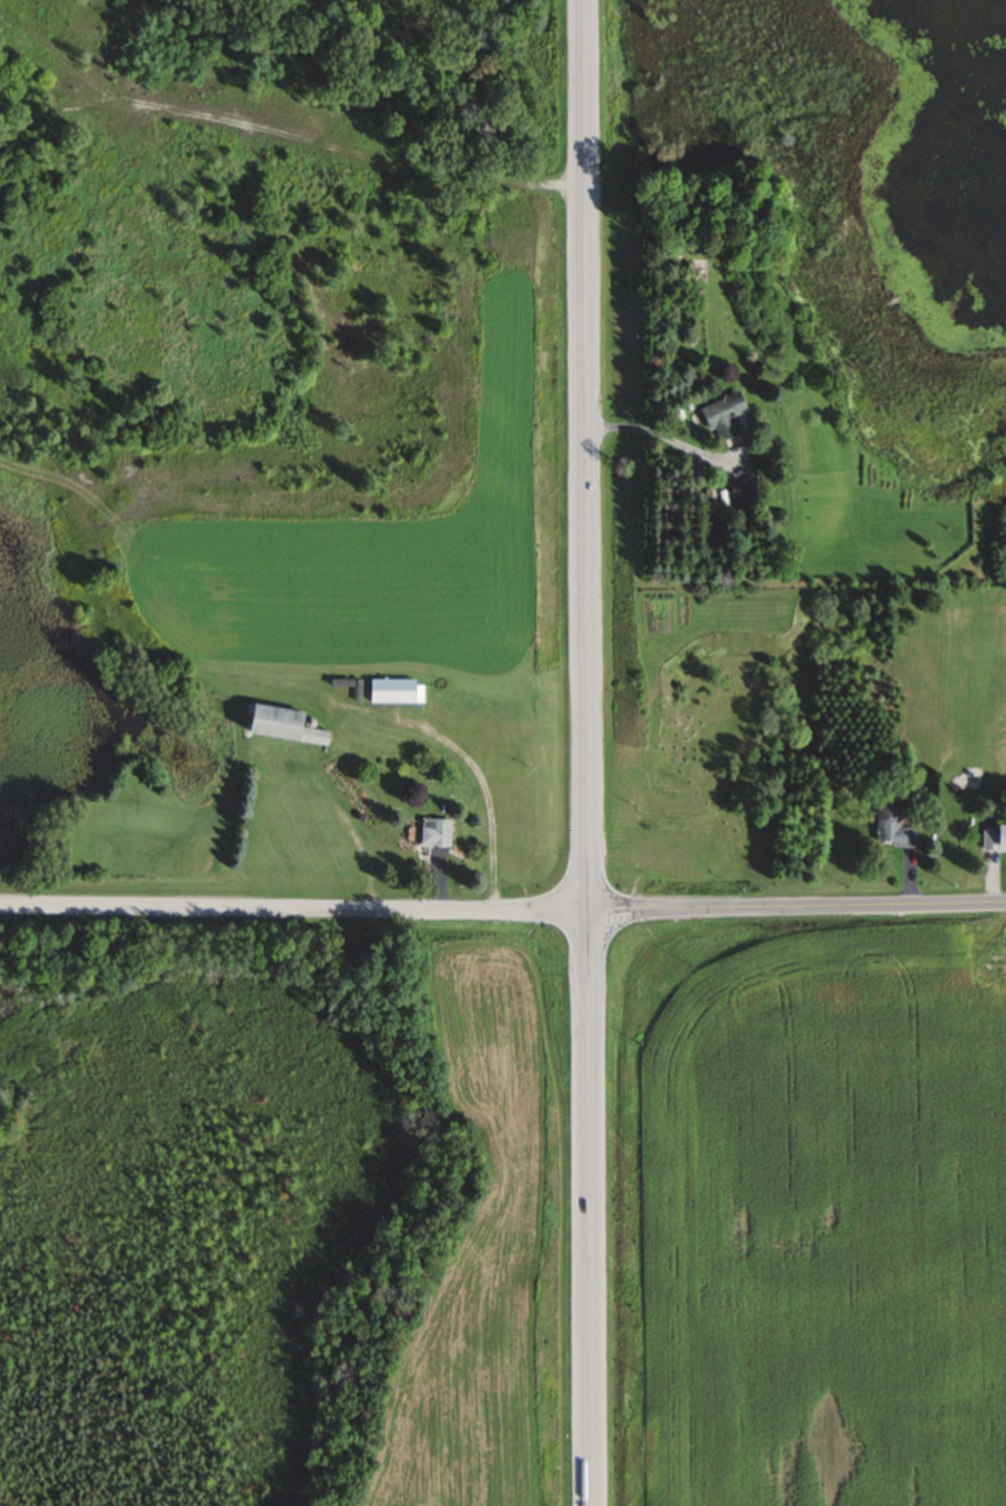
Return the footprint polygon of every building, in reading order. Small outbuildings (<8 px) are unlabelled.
[(699,408),(708,429),(713,427),(719,441),(743,431),(737,417),(746,413),(737,392),(699,408)] [(733,504),(754,500),(749,477),(728,482),(733,504)] [(421,680),(368,680),(368,703),(421,703),(421,680)] [(302,712),(249,704),(244,734),(326,746),(328,731),(299,727),(302,712)] [(899,805),(876,805),(876,844),(916,844),(917,826),(899,826),(899,805)] [(449,846),(449,818),(419,818),(419,846),(449,846)] [(1005,850),(1005,825),(981,825),(981,850),(1005,850)]
